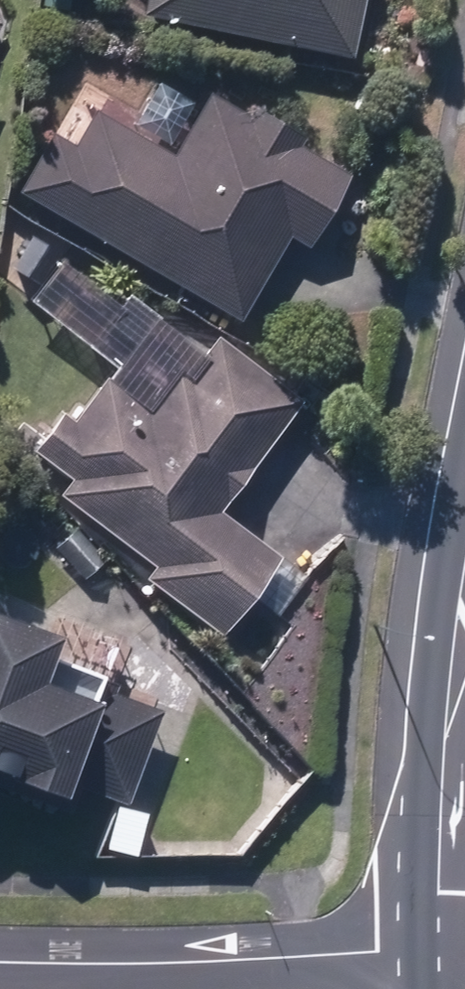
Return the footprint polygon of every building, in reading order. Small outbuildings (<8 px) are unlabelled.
[(353,64),(366,0),(151,0),(147,23),(353,64)] [(21,201),(240,325),(287,243),(309,255),(350,183),(299,156),(303,149),(256,121),(251,128),(210,106),(175,166),(96,121),(76,159),(52,146),(21,201)] [(149,585),(226,641),(280,565),(219,521),(300,410),(216,350),(188,389),(175,380),(147,420),(106,389),(73,435),(63,427),(37,462),(74,488),(61,504),(158,574),(149,585)] [(57,556),(85,586),(104,568),(77,538),(57,556)] [(132,834),(142,810),(129,804),(161,722),(115,703),(119,694),(54,668),(60,652),(0,628),(0,784),(72,813),(80,793),(122,810),(115,826),(132,834)]
